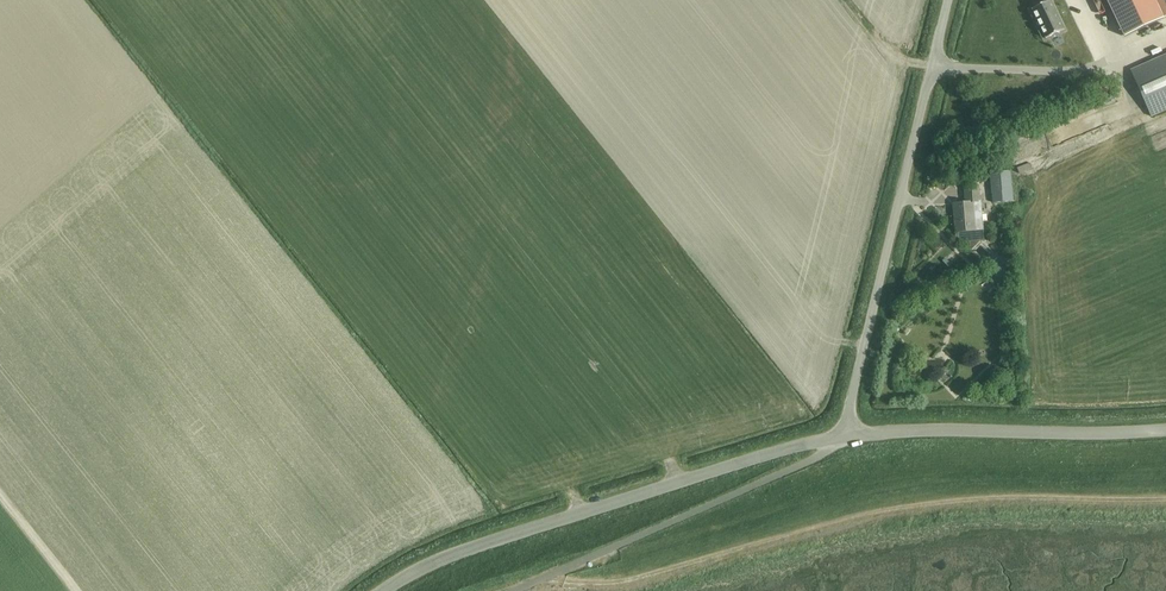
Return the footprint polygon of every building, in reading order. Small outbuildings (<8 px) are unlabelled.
[(1043,39),(1062,30),(1047,2),(1046,3),(1045,0),(1040,0),(1041,4),(1029,10),(1043,39)] [(1124,36),(1165,17),(1165,0),(1107,0),(1124,36)] [(1151,117),(1165,110),(1165,55),(1131,71),(1151,117)] [(932,188),(924,188),(924,196),(951,195),(951,182),(932,183),(932,188)] [(980,202),(979,186),(964,187),(965,203),(953,204),(955,233),(976,231),(975,230),(983,230),(980,202)] [(1003,263),(1011,255),(1005,249),(997,256),(1003,263)]
